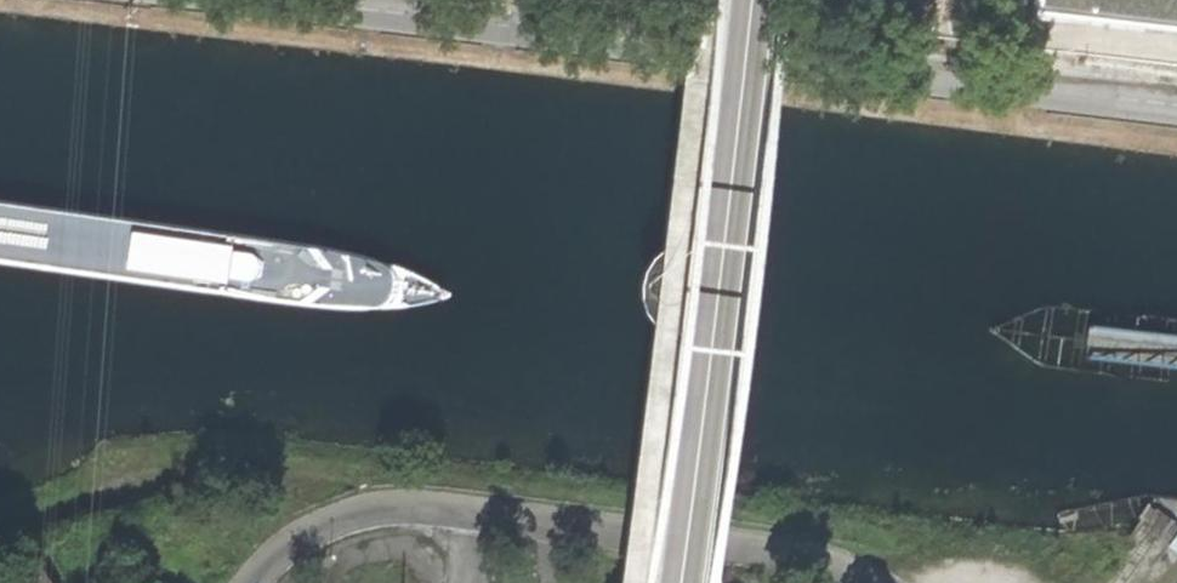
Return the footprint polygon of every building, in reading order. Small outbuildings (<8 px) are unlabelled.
[(938,20),(940,0),(872,0),(870,13),(900,16),(938,20)] [(1037,15),(1176,29),(1176,0),(1039,0),(1037,15)]
